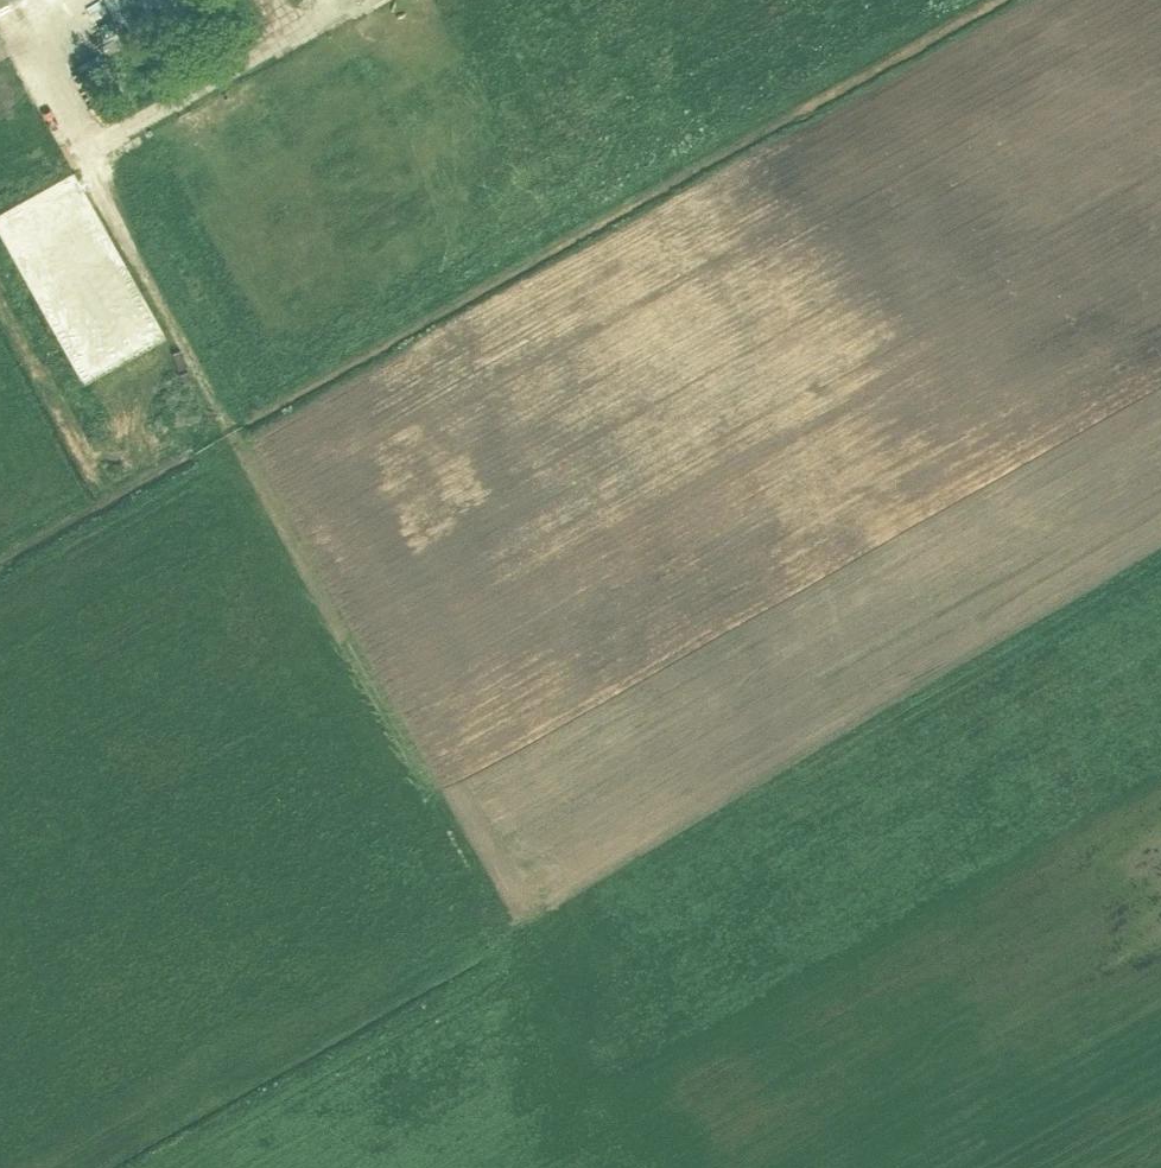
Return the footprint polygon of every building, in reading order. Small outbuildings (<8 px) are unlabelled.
[(28,0),(0,0),(0,16),(28,0)]
